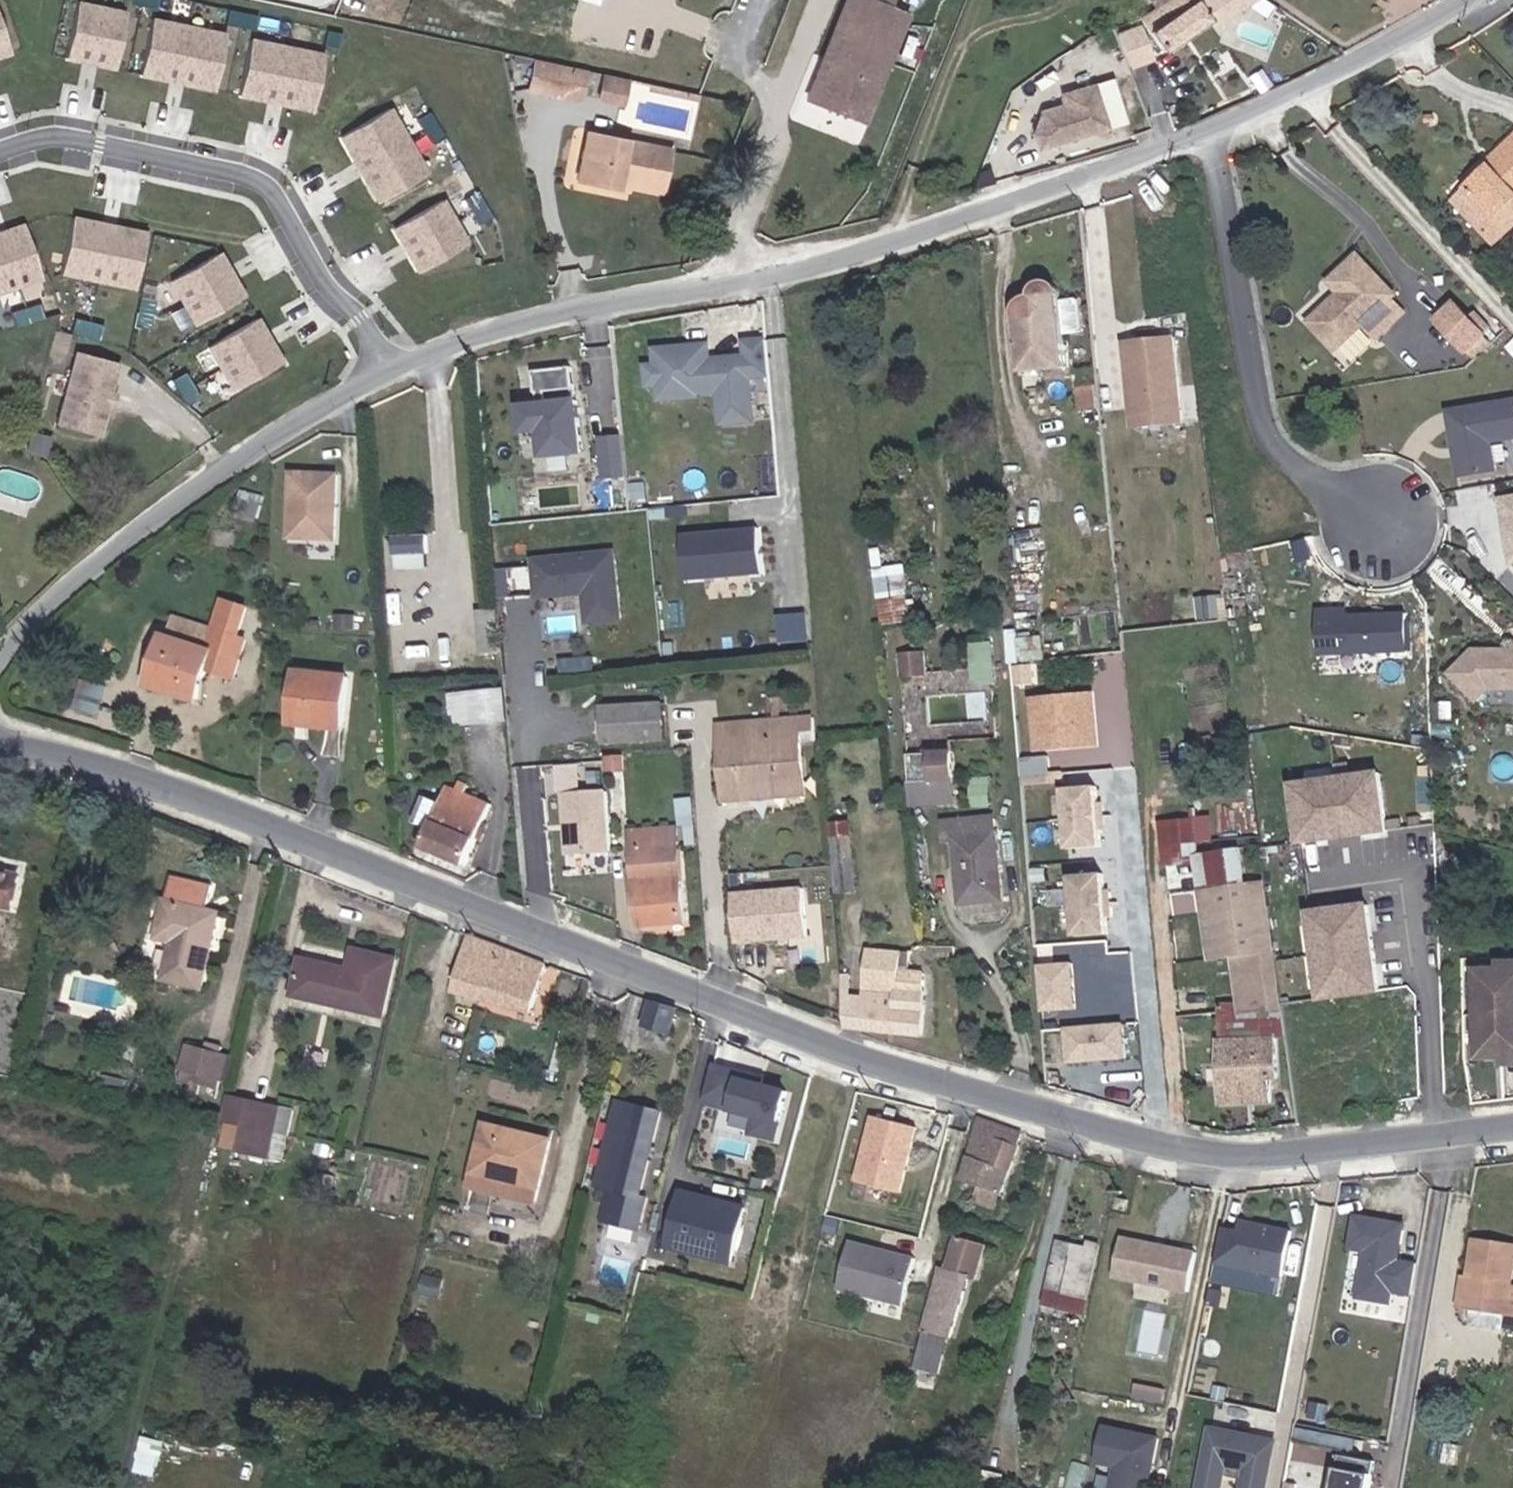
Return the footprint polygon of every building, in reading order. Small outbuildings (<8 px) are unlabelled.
[(905,16),(865,0),(846,0),(807,97),(863,120),(905,16)] [(1160,51),(1208,18),(1198,0),(1150,0),(1153,5),(1138,17),(1160,51)] [(77,1),(66,56),(82,59),(84,51),(100,54),(98,63),(115,66),(126,10),(77,1)] [(153,16),(141,71),(215,86),(226,31),(153,16)] [(1122,66),(1147,59),(1135,21),(1111,28),(1122,66)] [(10,51),(0,22),(0,55),(10,51)] [(251,36),(240,91),(313,106),(324,51),(251,36)] [(561,94),(568,63),(533,55),(526,86),(561,94)] [(577,97),(583,66),(568,63),(561,94),(577,97)] [(619,101),(624,76),(600,72),(595,96),(619,101)] [(1105,127),(1092,85),(1072,91),(1060,98),(1061,104),(1040,111),(1050,144),(1105,127)] [(343,135),(380,200),(429,171),(391,107),(343,135)] [(1050,144),(1040,111),(1031,134),(1036,148),(1050,144)] [(601,142),(605,124),(586,121),(583,138),(601,142)] [(671,137),(605,124),(601,142),(583,138),(576,171),(619,180),(621,172),(661,181),(671,137)] [(1512,204),(1512,142),(1464,186),(1496,220),(1512,204)] [(445,198),(396,226),(404,241),(412,237),(419,250),(412,254),(421,269),(470,241),(445,198)] [(145,233),(72,217),(60,273),(134,288),(145,233)] [(41,278),(22,224),(6,230),(9,238),(0,241),(0,292),(41,278)] [(229,266),(221,251),(171,279),(196,323),(246,295),(237,280),(230,284),(222,270),(229,266)] [(1392,294),(1356,255),(1328,280),(1340,293),(1342,300),(1340,303),(1331,302),(1309,321),(1334,348),(1362,322),(1375,336),(1402,312),(1388,298),(1392,294)] [(1070,362),(1062,289),(1061,283),(1056,279),(1050,277),(1043,278),(1040,281),(1037,285),(1036,289),(1037,292),(1037,297),(1032,298),(1031,299),(1028,301),(1027,303),(1025,307),(1025,308),(1025,313),(1020,314),(1025,366),(1070,362)] [(1020,306),(1020,314),(1025,313),(1025,308),(1025,307),(1027,303),(1028,301),(1031,299),(1032,298),(1037,297),(1037,292),(1029,294),(1023,299),(1020,306)] [(1486,337),(1455,304),(1437,321),(1468,354),(1486,337)] [(268,332),(259,317),(210,345),(235,389),(284,360),(276,345),(268,350),(260,336),(268,332)] [(1185,415),(1177,330),(1127,335),(1129,351),(1135,351),(1139,401),(1133,402),(1135,420),(1185,415)] [(770,375),(767,339),(741,342),(743,357),(719,359),(719,363),(706,364),(704,346),(655,350),(656,366),(646,367),(648,387),(658,386),(659,400),(698,396),(698,393),(719,391),(722,391),(726,395),(727,409),(753,407),(750,377),(770,375)] [(119,363),(76,352),(57,424),(100,435),(119,363)] [(573,443),(583,442),(578,401),(576,401),(572,367),(533,371),(536,393),(538,393),(539,405),(522,407),(525,432),(542,431),(545,457),(574,453),(573,443)] [(754,421),(753,407),(727,409),(726,395),(722,391),(719,391),(722,423),(754,421)] [(1461,480),(1498,474),(1493,445),(1512,442),(1512,403),(1450,414),(1461,480)] [(622,434),(600,433),(599,475),(621,475),(622,434)] [(52,457),(56,440),(35,434),(30,451),(52,457)] [(573,443),(574,453),(584,452),(583,442),(573,443)] [(335,541),(337,479),(291,478),(289,539),(335,541)] [(1511,567),(1512,567),(1512,517),(1503,519),(1511,567)] [(767,575),(767,528),(677,527),(677,575),(767,575)] [(429,566),(429,533),(393,533),(393,566),(429,566)] [(612,553),(536,562),(537,578),(556,577),(557,595),(585,592),(588,621),(619,617),(612,553)] [(556,577),(537,578),(538,596),(557,595),(556,577)] [(897,584),(876,586),(878,614),(900,611),(897,584)] [(165,633),(149,687),(198,702),(211,660),(233,667),(246,630),(240,626),(248,599),(223,591),(211,628),(177,617),(172,635),(165,633)] [(558,613),(557,596),(539,597),(540,615),(558,613)] [(781,613),(781,640),(807,639),(806,612),(781,613)] [(1409,654),(1408,616),(1334,620),(1333,614),(1318,614),(1320,658),(1409,654)] [(903,640),(905,664),(925,661),(922,638),(903,640)] [(971,680),(997,680),(997,639),(971,639),(971,680)] [(1034,665),(1032,645),(1017,646),(1019,666),(1034,665)] [(1450,676),(1478,705),(1491,693),(1512,692),(1512,653),(1475,652),(1450,676)] [(342,730),(345,677),(297,673),(293,727),(342,730)] [(508,719),(506,686),(472,688),(475,721),(508,719)] [(1100,740),(1095,692),(1083,693),(1088,741),(1100,740)] [(1088,741),(1083,693),(1040,697),(1044,745),(1088,741)] [(664,740),(661,701),(600,706),(603,744),(664,740)] [(800,730),(814,729),(813,718),(721,726),(728,799),(805,794),(801,742),(800,730)] [(815,741),(814,729),(800,730),(801,742),(815,741)] [(953,753),(909,756),(911,781),(955,777),(953,753)] [(559,792),(561,853),(609,852),(607,787),(579,788),(578,763),(548,764),(549,792),(559,792)] [(1390,835),(1384,777),(1297,788),(1304,845),(1390,835)] [(456,789),(465,792),(468,786),(459,782),(456,789)] [(465,865),(491,803),(465,792),(456,789),(447,785),(421,846),(465,865)] [(1098,785),(1064,788),(1068,848),(1102,845),(1098,785)] [(942,819),(944,839),(955,839),(997,835),(995,815),(942,819)] [(1199,817),(1159,822),(1164,870),(1201,866),(1204,894),(1202,894),(1208,944),(1275,936),(1267,877),(1249,879),(1245,847),(1203,852),(1199,817)] [(859,893),(853,822),(834,823),(840,894),(859,893)] [(684,924),(678,827),(631,830),(639,927),(684,924)] [(1004,899),(997,835),(955,839),(963,903),(1004,899)] [(1108,933),(1104,872),(1070,875),(1074,935),(1108,933)] [(0,873),(0,906),(11,908),(18,877),(0,873)] [(726,891),(732,944),(811,936),(806,882),(726,891)] [(204,996),(223,912),(164,899),(154,942),(169,946),(160,985),(204,996)] [(1381,993),(1371,907),(1313,914),(1324,1001),(1381,993)] [(1287,1040),(1275,936),(1208,944),(1210,963),(1233,961),(1237,1002),(1220,1004),(1222,1038),(1217,1038),(1224,1108),(1272,1104),(1270,1079),(1279,1079),(1276,1041),(1287,1040)] [(542,964),(469,938),(456,990),(530,1012),(542,964)] [(291,995),(383,1016),(399,956),(357,944),(350,970),(299,958),(291,995)] [(852,977),(843,976),(846,1023),(847,1028),(925,1042),(929,991),(923,990),(925,971),(910,968),(911,952),(870,948),(865,993),(854,993),(852,977)] [(1042,1016),(1078,1012),(1070,958),(1035,963),(1042,1016)] [(1482,970),(1482,1058),(1512,1058),(1512,970),(1506,970),(1482,970)] [(24,999),(25,977),(0,975),(0,998),(24,999)] [(664,1061),(676,1009),(653,1003),(639,1054),(664,1061)] [(1116,1057),(1113,1022),(1056,1028),(1059,1062),(1081,1060),(1080,1054),(1095,1053),(1095,1059),(1116,1057)] [(228,1081),(234,1058),(193,1048),(188,1071),(228,1081)] [(761,1081),(712,1068),(703,1104),(754,1117),(750,1134),(773,1140),(785,1094),(759,1087),(761,1081)] [(226,1094),(221,1117),(238,1121),(244,1098),(226,1094)] [(242,1123),(289,1134),(295,1112),(281,1108),(244,1098),(238,1121),(242,1123)] [(638,1105),(609,1223),(625,1227),(632,1195),(643,1198),(661,1112),(638,1105)] [(899,1192),(916,1126),(873,1115),(855,1180),(899,1192)] [(1019,1134),(978,1118),(961,1178),(975,1181),(970,1200),(999,1208),(1019,1134)] [(284,1157),(289,1134),(242,1123),(237,1145),(284,1157)] [(550,1138),(486,1123),(475,1171),(540,1186),(550,1138)] [(536,1201),(540,1186),(475,1171),(472,1186),(536,1201)] [(1131,1197),(1116,1194),(1115,1205),(1129,1208),(1131,1197)] [(640,1230),(647,1199),(643,1198),(632,1195),(625,1227),(640,1230)] [(713,1200),(711,1209),(680,1202),(669,1247),(732,1263),(746,1208),(713,1200)] [(1357,1223),(1351,1255),(1366,1258),(1358,1304),(1392,1311),(1394,1299),(1414,1302),(1419,1272),(1398,1268),(1405,1232),(1357,1223)] [(1283,1285),(1293,1240),(1242,1230),(1240,1240),(1223,1236),(1216,1271),(1283,1285)] [(977,1279),(985,1244),(955,1236),(947,1269),(938,1266),(921,1331),(925,1332),(917,1367),(938,1373),(947,1337),(952,1339),(968,1277),(977,1279)] [(1098,1249),(1057,1238),(1047,1281),(1088,1291),(1098,1249)] [(1476,1238),(1469,1274),(1463,1307),(1470,1308),(1468,1320),(1471,1325),(1500,1330),(1503,1314),(1512,1316),(1512,1285),(1510,1284),(1512,1267),(1512,1245),(1476,1238)] [(902,1305),(913,1258),(848,1242),(836,1288),(902,1305)] [(1190,1299),(1198,1261),(1123,1245),(1115,1283),(1190,1299)] [(1463,1307),(1469,1274),(1463,1273),(1457,1306),(1463,1307)] [(1088,1291),(1047,1281),(1042,1301),(1083,1310),(1088,1291)] [(1139,1346),(1160,1351),(1170,1312),(1148,1307),(1139,1346)] [(1227,1470),(1249,1474),(1246,1487),(1268,1487),(1276,1448),(1251,1443),(1251,1447),(1236,1444),(1237,1440),(1213,1435),(1202,1487),(1223,1487),(1227,1470)] [(1116,1475),(1114,1487),(1150,1487),(1159,1448),(1104,1436),(1097,1471),(1116,1475)] [(1377,1466),(1342,1459),(1336,1487),(1373,1487),(1377,1466)]
